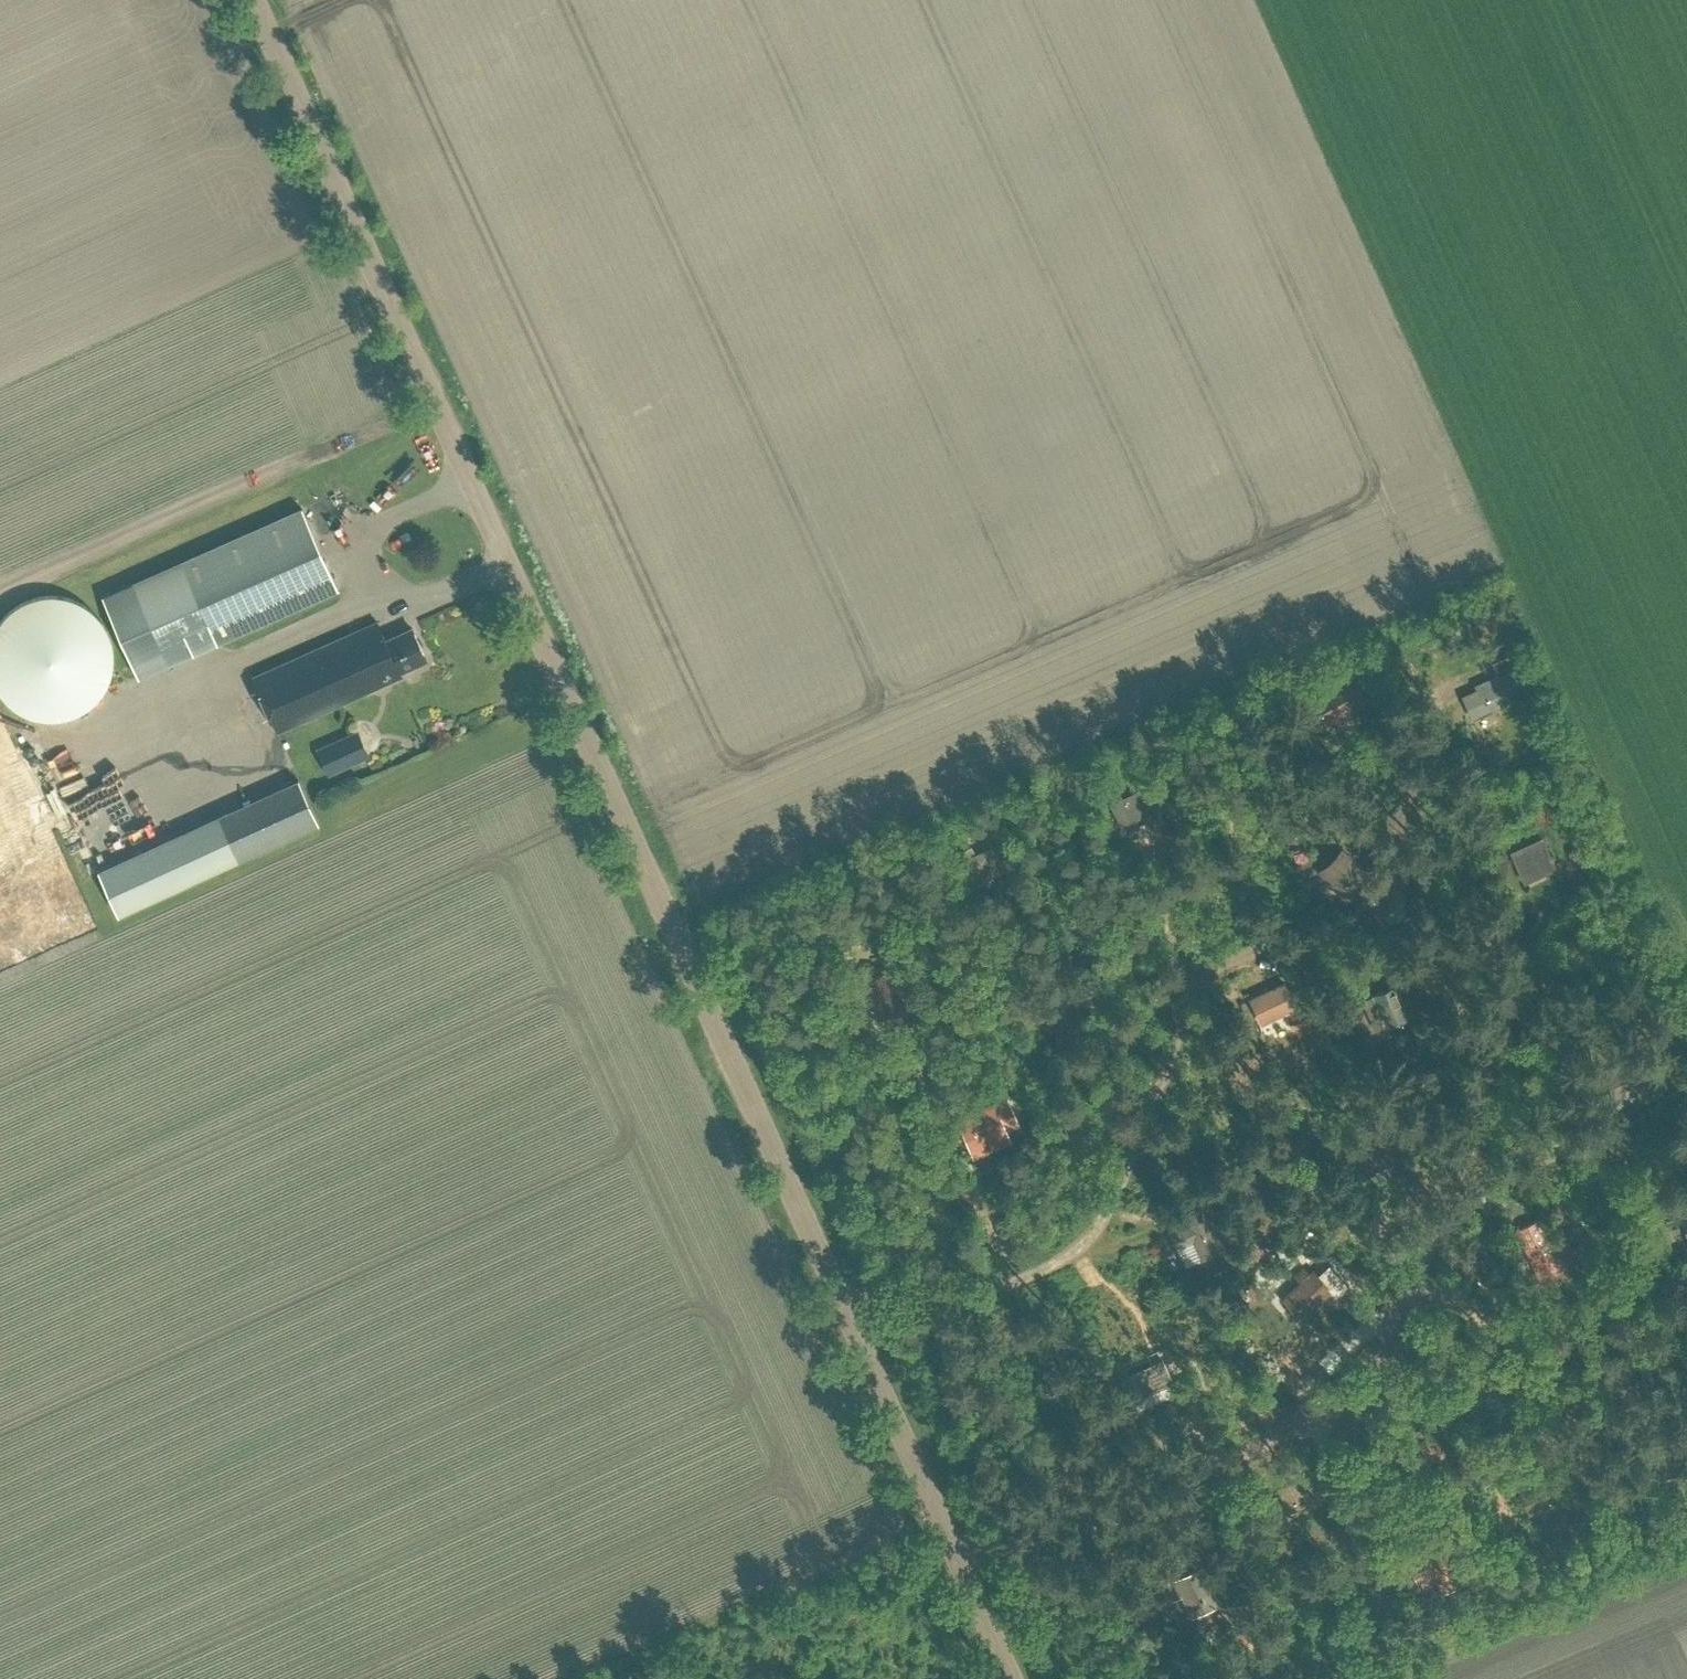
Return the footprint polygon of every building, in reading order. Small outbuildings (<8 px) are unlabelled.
[(300,507),(179,562),(132,582),(166,663),(215,642),(336,588),(300,507)] [(376,620),(252,676),(277,732),(400,675),(397,668),(424,656),(410,626),(384,638),(376,620)] [(1462,692),(1475,719),(1529,695),(1517,667),(1462,692)] [(1317,687),(1327,709),(1361,694),(1351,672),(1317,687)] [(96,924),(0,714),(0,968),(96,924)] [(360,759),(349,735),(317,749),(328,773),(360,759)] [(1160,817),(1140,778),(1129,784),(1132,790),(1109,802),(1123,827),(1137,820),(1139,824),(1148,819),(1150,823),(1160,817)] [(218,816),(238,860),(319,823),(299,779),(218,816)] [(991,843),(974,851),(971,844),(957,851),(960,855),(956,857),(968,882),(1002,865),(991,843)] [(1554,866),(1545,844),(1513,858),(1523,880),(1554,866)] [(1345,849),(1320,873),(1350,903),(1374,880),(1345,849)] [(876,955),(889,957),(892,940),(879,938),(876,955)] [(861,981),(877,1017),(903,1006),(887,969),(861,981)] [(1284,981),(1248,997),(1260,1022),(1296,1006),(1284,981)] [(1394,983),(1364,996),(1369,1008),(1376,1005),(1384,1023),(1407,1013),(1394,983)] [(958,1116),(975,1155),(1014,1138),(1009,1128),(1022,1122),(1009,1094),(958,1116)] [(944,1110),(948,1120),(961,1114),(957,1104),(944,1110)] [(1167,1236),(1185,1270),(1233,1245),(1210,1201),(1178,1217),(1183,1227),(1167,1236)] [(1517,1229),(1546,1286),(1571,1273),(1559,1249),(1568,1244),(1560,1229),(1551,1234),(1542,1217),(1517,1229)] [(1672,1222),(1676,1234),(1686,1231),(1686,1217),(1672,1222)] [(1281,1297),(1295,1314),(1328,1286),(1315,1269),(1281,1297)] [(1134,1374),(1146,1403),(1176,1390),(1166,1365),(1154,1370),(1153,1367),(1134,1374)] [(1194,1391),(1188,1378),(1176,1384),(1181,1397),(1194,1391)] [(1278,1487),(1288,1509),(1332,1488),(1322,1466),(1278,1487)] [(1409,1563),(1419,1584),(1435,1577),(1441,1590),(1460,1582),(1454,1568),(1459,1565),(1450,1545),(1409,1563)] [(1175,1576),(1192,1615),(1217,1604),(1200,1565),(1175,1576)]
